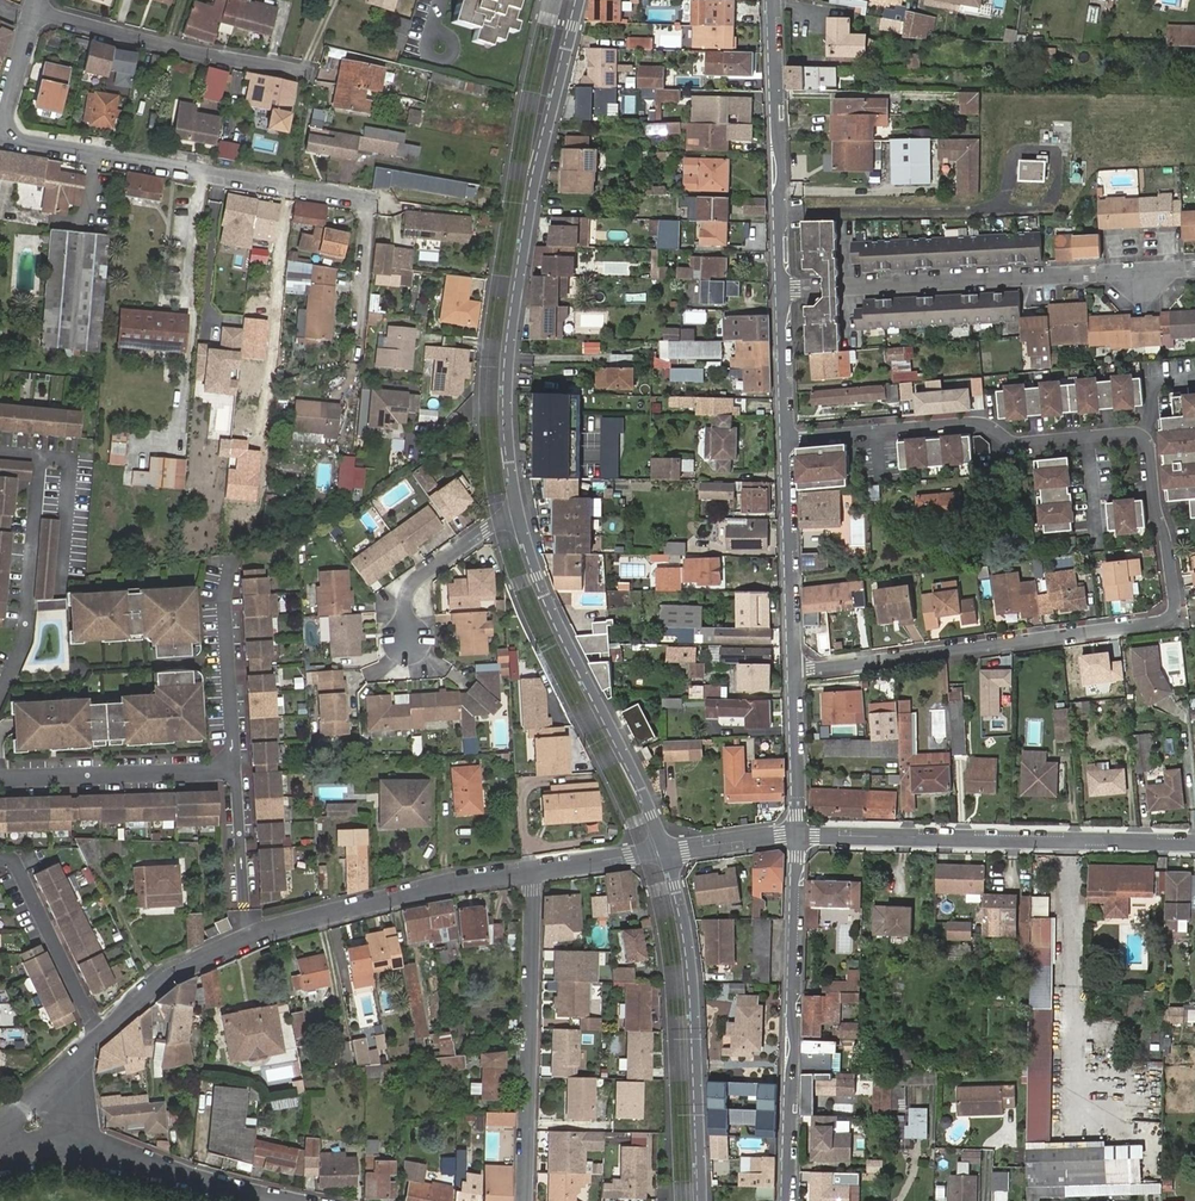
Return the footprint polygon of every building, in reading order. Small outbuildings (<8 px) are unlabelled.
[(211,44),(216,30),(219,21),(226,0),(215,0),(212,8),(194,2),(192,8),(190,8),(182,33),(211,44)] [(219,21),(233,25),(242,1),(243,0),(226,0),(219,21)] [(369,4),(392,9),(394,0),(370,0),(369,4)] [(459,5),(455,4),(452,14),(457,16),(454,24),(473,30),(470,41),(481,44),(484,37),(491,40),(499,43),(503,31),(512,35),(516,24),(512,22),(518,1),(512,0),(461,0),(459,5)] [(594,10),(591,10),(588,22),(594,23),(608,23),(624,24),(624,0),(594,0),(594,10)] [(829,5),(856,9),(864,10),(864,8),(868,8),(869,0),(867,0),(830,0),(829,5)] [(884,21),(905,24),(907,12),(908,0),(872,0),(872,2),(897,5),(896,12),(886,10),(884,21)] [(979,9),(980,0),(925,0),(924,2),(979,9)] [(248,3),(242,1),(233,25),(270,36),(277,9),(253,2),(252,4),(248,3)] [(734,27),(735,1),(719,1),(699,1),(699,26),(706,26),(734,27)] [(1096,23),(1098,7),(1087,5),(1085,22),(1096,23)] [(903,40),(928,40),(930,22),(931,16),(907,12),(905,24),(903,35),(903,40)] [(219,21),(216,30),(230,34),(233,25),(219,21)] [(884,21),(882,32),(903,35),(905,24),(884,21)] [(829,35),(827,57),(866,59),(874,59),(875,45),(864,39),(849,38),(850,23),(834,22),(834,35),(829,35)] [(9,36),(8,35),(11,29),(0,24),(0,58),(9,36)] [(734,49),(735,27),(734,27),(706,26),(699,26),(695,26),(694,47),(734,49)] [(1184,48),(1183,27),(1169,27),(1169,48),(1184,48)] [(1184,48),(1194,48),(1194,27),(1183,27),(1184,48)] [(1004,43),(1008,43),(1017,43),(1018,33),(1005,32),(1004,43)] [(488,47),(491,40),(484,37),(481,44),(488,47)] [(653,39),(628,38),(628,49),(653,50),(653,39)] [(112,48),(89,42),(81,71),(105,78),(108,70),(111,49),(112,48)] [(619,49),(593,48),(592,77),(586,77),(585,87),(618,88),(619,49)] [(135,53),(111,49),(108,70),(116,71),(114,83),(129,86),(135,53)] [(753,77),(754,53),(707,51),(707,75),(753,77)] [(158,71),(161,56),(152,54),(148,69),(158,71)] [(910,54),(910,67),(919,67),(920,55),(910,54)] [(1044,56),(1043,72),(1056,72),(1057,56),(1044,56)] [(377,80),(380,80),(383,67),(339,59),(336,82),(374,90),(377,80)] [(191,72),(193,64),(181,61),(179,69),(191,72)] [(45,64),(35,106),(56,112),(68,70),(45,64)] [(656,89),(659,89),(664,89),(664,67),(641,67),(639,88),(656,89)] [(837,92),(837,69),(827,69),(786,68),(787,91),(837,92)] [(207,69),(201,89),(221,94),(227,75),(207,69)] [(296,82),(247,72),(246,78),(251,79),(245,104),(271,110),(267,127),(285,131),(296,82)] [(431,72),(429,80),(455,86),(456,82),(462,84),(463,80),(431,72)] [(495,98),(497,89),(466,81),(463,90),(495,98)] [(332,105),(368,113),(370,100),(358,98),(361,89),(336,84),(332,105)] [(583,87),(580,87),(580,110),(595,111),(595,114),(610,115),(611,103),(619,103),(620,88),(618,88),(585,87),(583,87)] [(221,94),(201,89),(199,97),(219,103),(221,94)] [(681,102),(681,90),(676,90),(664,89),(659,89),(659,101),(681,102)] [(115,97),(88,93),(83,122),(110,126),(111,119),(121,120),(123,112),(113,110),(115,97)] [(979,104),(979,93),(963,93),(962,104),(979,104)] [(751,100),(694,98),(693,123),(697,123),(729,124),(729,115),(739,115),(739,124),(750,125),(751,100)] [(834,117),(885,116),(886,101),(834,102),(834,117)] [(171,138),(187,140),(188,136),(200,138),(199,142),(213,145),(217,118),(193,114),(194,106),(177,103),(171,138)] [(979,114),(979,104),(962,104),(962,114),(979,114)] [(312,107),(311,112),(323,114),(322,121),(330,123),(331,115),(331,111),(312,107)] [(411,107),(407,122),(420,124),(423,110),(411,107)] [(311,112),(305,149),(331,154),(333,141),(327,140),(327,138),(328,130),(320,129),(322,121),(323,114),(311,112)] [(833,117),(833,143),(870,142),(869,127),(885,126),(885,116),(834,117),(833,117)] [(650,122),(650,132),(681,133),(681,129),(681,123),(650,122)] [(693,123),(681,123),(681,129),(690,130),(690,149),(696,150),(697,131),(697,123),(693,123)] [(752,140),(752,125),(750,125),(739,124),(729,124),(697,123),(697,131),(696,150),(728,150),(728,139),(728,132),(733,132),(733,139),(752,140)] [(365,127),(363,136),(403,143),(404,133),(365,127)] [(356,148),(406,156),(416,158),(418,145),(408,144),(403,143),(363,136),(328,130),(327,138),(327,140),(333,141),(331,154),(354,158),(356,148)] [(568,149),(591,150),(592,139),(568,137),(567,149),(568,149)] [(958,159),(959,197),(978,197),(979,140),(938,141),(938,159),(958,159)] [(237,145),(218,141),(214,157),(234,161),(237,145)] [(894,184),(929,184),(930,141),(907,141),(892,142),(886,142),(884,142),(884,160),(894,160),(894,184)] [(939,184),(938,159),(938,141),(930,141),(929,184),(939,184)] [(870,142),(833,143),(834,171),(868,172),(868,147),(872,147),(872,142),(870,142)] [(585,194),(594,194),(594,183),(597,183),(597,171),(599,171),(599,150),(591,150),(568,149),(568,162),(564,162),(563,162),(562,170),(562,182),(565,182),(564,193),(585,194)] [(673,154),(655,153),(655,166),(673,167),(673,154)] [(14,183),(18,157),(0,154),(0,181),(14,183)] [(55,162),(18,157),(14,183),(44,187),(40,212),(62,215),(65,201),(76,203),(80,177),(80,176),(54,172),(56,162),(55,162)] [(686,190),(712,191),(729,192),(730,159),(687,158),(686,190)] [(1020,183),(1045,184),(1046,164),(1021,164),(1020,183)] [(375,168),(371,191),(389,190),(391,185),(465,196),(466,181),(375,168)] [(145,174),(126,171),(121,195),(159,200),(163,178),(145,174)] [(629,192),(640,191),(639,180),(628,180),(629,192)] [(670,194),(670,189),(670,185),(650,184),(650,194),(670,194)] [(258,199),(227,193),(221,226),(225,227),(222,244),(249,249),(251,238),(253,227),(258,202),(258,199)] [(672,197),(655,196),(655,205),(672,206),(672,197)] [(712,198),(700,198),(699,221),(728,222),(729,198),(712,198)] [(766,200),(744,199),(743,214),(766,214),(766,200)] [(1183,214),(1182,204),(1173,204),(1172,200),(1140,201),(1142,227),(1184,225),(1183,214)] [(1099,203),(1101,229),(1142,227),(1140,201),(1099,203)] [(253,227),(251,238),(272,242),(278,205),(258,202),(253,227)] [(325,207),(296,203),(293,222),(323,227),(325,207)] [(401,237),(467,244),(470,219),(403,212),(401,237)] [(1184,230),(1194,230),(1194,213),(1183,214),(1184,225),(1184,230)] [(477,225),(492,227),(493,217),(478,216),(477,225)] [(558,217),(557,226),(555,226),(555,234),(552,234),(550,247),(573,248),(578,248),(579,218),(558,217)] [(579,218),(578,248),(589,248),(590,218),(579,218)] [(653,220),(651,220),(650,228),(653,232),(670,233),(670,220),(661,220),(653,220)] [(683,233),(683,221),(681,220),(670,220),(670,233),(683,233)] [(838,253),(836,220),(804,221),(805,255),(812,255),(812,261),(805,261),(805,273),(817,272),(838,271),(837,260),(836,260),(836,254),(838,253)] [(728,222),(699,221),(699,245),(727,246),(728,222)] [(1101,235),(1075,236),(1074,227),(1056,228),(1058,261),(1103,259),(1101,235)] [(299,250),(325,254),(345,257),(347,234),(315,228),(313,237),(302,235),(299,250)] [(108,236),(48,230),(38,347),(97,353),(108,236)] [(1184,230),(1184,240),(1194,240),(1194,230),(1184,230)] [(1044,263),(1042,235),(1018,236),(1020,264),(1044,263)] [(1020,264),(1018,236),(994,237),(996,265),(1020,264)] [(996,265),(994,237),(970,238),(972,266),(996,265)] [(972,266),(970,238),(946,239),(948,267),(972,266)] [(927,268),(925,239),(905,240),(907,269),(927,268)] [(948,267),(946,239),(925,239),(927,268),(948,267)] [(884,241),(885,270),(907,269),(905,240),(884,241)] [(885,270),(884,241),(852,241),(852,262),(862,262),(862,271),(885,270)] [(392,247),(376,245),(373,274),(389,276),(389,275),(400,276),(411,277),(412,271),(411,271),(390,269),(392,248),(392,247)] [(546,247),(536,247),(532,276),(535,276),(544,276),(546,247)] [(550,247),(546,247),(544,276),(566,277),(573,277),(573,248),(550,247)] [(414,250),(392,248),(390,269),(411,271),(414,250)] [(345,257),(325,254),(324,260),(343,262),(345,257)] [(703,281),(725,281),(726,257),(701,256),(701,259),(695,259),(695,271),(677,270),(677,280),(703,281)] [(336,271),(285,263),(283,295),(295,297),(297,280),(310,281),(308,307),(300,306),(295,344),(316,347),(316,339),(330,341),(336,271)] [(838,280),(838,271),(817,272),(825,281),(838,280)] [(400,276),(389,275),(389,276),(388,283),(399,285),(400,276)] [(399,285),(399,286),(410,287),(411,277),(400,276),(399,285)] [(469,301),(472,278),(449,276),(443,321),(479,325),(481,302),(469,301)] [(533,307),(558,308),(558,298),(565,298),(566,277),(544,276),(535,276),(534,286),(534,297),(529,297),(527,307),(533,307)] [(838,280),(825,281),(825,289),(826,299),(839,298),(839,288),(838,280)] [(738,297),(738,282),(725,281),(703,281),(702,304),(724,305),(725,296),(738,297)] [(379,311),(381,294),(371,293),(369,310),(379,311)] [(1022,308),(1022,294),(997,295),(997,323),(1023,322),(1023,319),(1022,308)] [(997,323),(997,295),(973,297),(974,324),(997,323)] [(974,324),(973,297),(950,298),(951,325),(974,324)] [(840,307),(839,298),(826,299),(816,308),(840,307)] [(950,298),(929,299),(930,326),(951,325),(950,298)] [(908,300),(909,327),(930,326),(929,299),(908,300)] [(887,301),(889,328),(909,327),(908,300),(887,301)] [(887,301),(867,302),(867,310),(858,311),(859,331),(864,331),(864,329),(889,328),(887,301)] [(426,305),(417,304),(416,316),(425,316),(426,305)] [(1091,345),(1090,320),(1089,304),(1078,305),(1079,309),(1070,310),(1069,305),(1066,305),(1066,306),(1051,307),(1051,318),(1052,347),(1091,345)] [(558,308),(533,307),(532,340),(563,341),(563,325),(569,318),(569,308),(558,308)] [(808,327),(809,356),(811,356),(841,353),(840,325),(838,325),(838,317),(840,318),(840,307),(816,308),(807,309),(808,319),(814,318),(815,326),(808,327)] [(1166,313),(1166,314),(1161,314),(1161,319),(1162,341),(1194,339),(1194,312),(1166,313)] [(117,349),(182,354),(186,318),(120,313),(117,349)] [(769,343),(768,316),(742,316),(742,317),(727,317),(727,342),(769,343)] [(1132,347),(1131,320),(1130,316),(1120,316),(1120,319),(1090,320),(1091,345),(1091,346),(1111,345),(1111,350),(1132,349),(1132,347)] [(805,327),(808,327),(815,326),(814,318),(808,319),(805,319),(805,327)] [(1052,347),(1051,318),(1023,319),(1023,322),(1023,337),(1024,341),(1027,341),(1028,355),(1052,355),(1052,347)] [(1162,341),(1161,319),(1131,320),(1132,347),(1162,345),(1162,341)] [(663,326),(661,337),(677,339),(678,327),(663,326)] [(388,328),(386,349),(377,349),(374,368),(410,371),(413,330),(388,328)] [(242,332),(224,330),(222,353),(209,352),(210,347),(200,346),(196,380),(204,381),(203,392),(236,395),(242,332)] [(598,342),(581,342),(581,353),(598,353),(598,342)] [(667,356),(668,342),(658,342),(658,360),(667,363),(667,356)] [(769,343),(727,342),(668,342),(667,356),(701,356),(701,358),(729,357),(734,357),(735,369),(770,368),(769,343)] [(437,347),(424,346),(423,358),(436,359),(437,347)] [(442,347),(437,347),(436,359),(433,394),(457,396),(463,389),(464,378),(465,372),(467,372),(468,362),(469,349),(454,348),(442,347)] [(887,362),(905,361),(904,350),(886,351),(887,362)] [(841,353),(811,356),(814,382),(840,379),(851,378),(849,353),(841,353)] [(609,368),(630,369),(634,369),(633,356),(609,355),(609,368)] [(911,361),(905,361),(887,362),(892,367),(893,373),(912,371),(911,361)] [(609,368),(594,368),(594,387),(606,387),(606,389),(630,390),(630,369),(609,368)] [(771,394),(770,368),(735,369),(729,369),(729,378),(734,378),(734,376),(744,376),(744,393),(744,394),(771,394)] [(669,369),(654,369),(655,378),(669,378),(669,369)] [(703,382),(703,369),(669,369),(669,378),(669,382),(703,382)] [(918,371),(912,371),(893,373),(895,383),(919,381),(918,373),(918,371)] [(1124,410),(1134,409),(1134,407),(1142,406),(1140,379),(1131,379),(1131,375),(1121,376),(1124,410)] [(735,391),(744,393),(744,376),(734,376),(734,378),(735,391)] [(1114,411),(1124,410),(1121,376),(1111,377),(1112,381),(1104,382),(1106,409),(1114,409),(1114,411)] [(1089,414),(1099,412),(1099,410),(1106,409),(1104,382),(1096,383),(1095,378),(1086,379),(1089,414)] [(1079,414),(1089,414),(1086,379),(1076,380),(1076,385),(1068,385),(1070,413),(1078,412),(1079,414)] [(1052,417),(1063,416),(1063,413),(1070,413),(1068,385),(1060,386),(1059,382),(1049,383),(1052,417)] [(1042,418),(1052,417),(1049,383),(1040,384),(1040,388),(1032,389),(1035,416),(1042,415),(1042,418)] [(564,384),(564,395),(584,395),(584,385),(564,384)] [(896,385),(884,386),(885,387),(814,394),(815,406),(885,399),(887,402),(898,401),(896,385)] [(1017,420),(1027,419),(1027,417),(1035,416),(1032,389),(1024,389),(1024,385),(1014,386),(1017,420)] [(1007,421),(1017,420),(1014,386),(1004,387),(1005,391),(996,392),(999,419),(1007,418),(1007,421)] [(970,389),(914,394),(916,416),(971,411),(970,389)] [(408,393),(372,390),(369,427),(395,430),(396,420),(405,421),(408,393)] [(578,480),(584,395),(532,393),(528,479),(578,480)] [(412,394),(411,407),(419,407),(420,395),(412,394)] [(696,408),(696,398),(667,397),(667,407),(696,408)] [(732,410),(732,399),(696,398),(696,408),(696,416),(713,416),(731,417),(739,417),(739,411),(732,410)] [(1174,420),(1190,418),(1188,398),(1173,400),(1174,420)] [(294,430),(325,433),(324,438),(337,439),(340,407),(296,403),(294,430)] [(1,404),(0,414),(0,431),(15,432),(17,406),(1,404)] [(33,407),(17,406),(15,432),(31,434),(33,407)] [(49,409),(33,407),(31,434),(47,435),(49,409)] [(433,420),(434,410),(421,408),(419,419),(433,420)] [(65,410),(49,409),(47,435),(63,436),(65,410)] [(82,412),(65,410),(63,436),(80,438),(82,412)] [(731,429),(731,417),(713,416),(713,429),(705,429),(704,460),(716,461),(716,474),(730,474),(730,462),(736,461),(737,430),(731,429)] [(1159,421),(1161,441),(1164,440),(1165,451),(1162,452),(1163,459),(1165,459),(1165,461),(1166,461),(1166,467),(1163,467),(1164,475),(1167,475),(1168,484),(1165,485),(1167,504),(1190,502),(1194,502),(1194,418),(1190,418),(1174,420),(1159,421)] [(620,420),(603,419),(601,481),(617,481),(620,420)] [(110,454),(124,455),(126,431),(111,430),(110,454)] [(955,466),(973,465),(971,435),(953,437),(955,466)] [(937,467),(955,466),(953,437),(935,438),(937,467)] [(920,469),(937,467),(935,438),(917,439),(920,469)] [(899,441),(902,470),(920,469),(917,439),(899,441)] [(800,492),(846,488),(845,477),(843,477),(842,468),(845,468),(845,444),(798,448),(799,459),(803,459),(804,480),(799,480),(800,492)] [(480,446),(470,446),(470,456),(480,456),(480,446)] [(124,455),(109,454),(109,464),(124,465),(124,455)] [(174,459),(150,457),(149,472),(133,471),(132,486),(171,489),(174,459)] [(1036,479),(1070,476),(1068,476),(1067,469),(1069,468),(1069,458),(1034,461),(1035,471),(1033,471),(1033,480),(1036,479)] [(186,460),(174,459),(171,489),(183,490),(186,460)] [(693,461),(650,459),(649,481),(678,482),(678,473),(692,473),(693,461)] [(351,486),(353,461),(341,460),(339,485),(351,486)] [(0,461),(0,477),(16,479),(31,480),(32,464),(0,461)] [(435,484),(423,467),(414,474),(424,488),(435,484)] [(460,472),(429,494),(445,516),(453,511),(451,508),(467,497),(462,488),(470,484),(460,472)] [(1035,497),(1069,494),(1069,487),(1071,486),(1070,476),(1036,479),(1037,489),(1034,489),(1035,497)] [(0,477),(0,495),(14,496),(16,479),(0,477)] [(577,499),(578,480),(545,480),(545,493),(544,493),(545,499),(550,499),(577,499)] [(732,499),(733,493),(733,487),(722,486),(722,483),(713,483),(713,485),(701,485),(700,498),(732,499)] [(766,515),(766,483),(733,483),(733,487),(733,493),(743,493),(742,514),(766,515)] [(869,489),(870,502),(880,501),(879,488),(869,489)] [(857,503),(866,503),(864,489),(856,489),(857,503)] [(839,493),(800,496),(801,530),(841,527),(839,493)] [(1036,515),(1071,512),(1070,504),(1073,504),(1072,494),(1069,494),(1035,497),(1038,497),(1038,507),(1036,507),(1036,515)] [(0,495),(0,524),(9,525),(9,517),(13,517),(14,496),(0,495)] [(960,515),(959,495),(918,498),(919,518),(960,515)] [(469,500),(467,497),(451,508),(453,511),(469,500)] [(552,505),(552,517),(589,517),(590,500),(577,499),(550,499),(551,505),(552,505)] [(1127,536),(1137,535),(1137,531),(1145,530),(1143,503),(1134,503),(1134,501),(1124,502),(1127,536)] [(1117,537),(1127,536),(1124,502),(1114,503),(1114,505),(1106,506),(1109,533),(1117,532),(1117,537)] [(428,503),(392,528),(406,549),(408,552),(416,546),(414,542),(423,536),(421,533),(425,530),(427,533),(442,522),(428,503)] [(1045,533),(1073,530),(1072,522),(1074,522),(1073,511),(1071,512),(1036,515),(1039,515),(1040,524),(1045,524),(1045,533)] [(589,517),(552,517),(552,529),(551,529),(552,535),(556,535),(589,536),(589,517)] [(42,520),(35,601),(46,600),(51,600),(58,521),(42,520)] [(728,549),(766,551),(767,523),(729,522),(728,549)] [(336,537),(344,531),(338,523),(330,528),(336,537)] [(0,524),(0,553),(9,554),(11,533),(8,533),(9,525),(0,524)] [(392,528),(350,557),(367,581),(375,576),(373,573),(387,562),(406,549),(392,528)] [(589,536),(556,535),(556,547),(554,548),(556,554),(581,554),(589,555),(589,536)] [(680,555),(686,555),(687,542),(665,541),(665,555),(672,555),(680,555)] [(0,553),(0,570),(8,571),(9,554),(0,553)] [(556,554),(553,554),(554,567),(557,567),(557,577),(554,577),(554,590),(580,592),(581,554),(556,554)] [(818,554),(802,554),(802,573),(818,571),(818,554)] [(831,570),(831,554),(818,554),(818,571),(831,570)] [(722,561),(688,559),(687,576),(699,576),(699,585),(721,586),(722,561)] [(389,565),(387,562),(373,573),(375,576),(389,565)] [(1131,599),(1128,583),(1126,584),(1125,577),(1131,576),(1135,575),(1133,562),(1102,566),(1107,602),(1131,599)] [(657,591),(681,591),(682,568),(657,567),(657,575),(657,591)] [(466,581),(453,582),(446,583),(448,605),(476,603),(476,597),(491,596),(489,568),(465,569),(466,577),(466,581)] [(241,580),(242,597),(245,596),(268,595),(267,579),(264,579),(264,571),(244,571),(244,580),(241,580)] [(345,572),(318,573),(319,588),(315,588),(317,617),(328,616),(347,615),(347,606),(346,592),(345,572)] [(1027,607),(1037,606),(1036,598),(1033,581),(1020,583),(1019,573),(992,576),(995,601),(1000,601),(1001,615),(1022,612),(1022,618),(1029,617),(1027,607)] [(1037,606),(1038,616),(1051,613),(1051,609),(1062,608),(1063,612),(1077,610),(1084,609),(1082,590),(1075,591),(1072,573),(1045,577),(1048,597),(1036,598),(1037,606)] [(648,575),(648,591),(657,591),(657,575),(648,575)] [(955,582),(930,585),(931,594),(956,591),(955,582)] [(860,583),(802,590),(803,615),(854,607),(852,591),(858,590),(861,590),(860,583)] [(906,588),(873,592),(877,622),(890,620),(890,617),(896,616),(898,624),(910,622),(906,588)] [(609,590),(610,608),(623,608),(623,590),(609,590)] [(186,591),(71,598),(74,640),(102,638),(123,637),(144,636),(144,633),(151,632),(153,659),(189,657),(188,640),(193,640),(192,610),(187,610),(186,591)] [(960,626),(975,624),(971,600),(957,602),(956,591),(931,594),(932,598),(920,599),(924,628),(936,626),(935,619),(935,617),(945,616),(945,617),(959,615),(960,626)] [(770,629),(769,594),(739,593),(740,629),(770,629)] [(268,595),(245,596),(246,609),(242,610),(243,619),(272,616),(277,616),(276,594),(268,595)] [(51,600),(46,600),(46,606),(54,605),(54,609),(66,609),(65,599),(51,600)] [(46,600),(35,601),(36,610),(54,609),(54,605),(46,606),(46,600)] [(504,600),(496,601),(496,611),(504,610),(504,600)] [(1037,606),(1027,607),(1029,617),(1038,616),(1037,606)] [(662,627),(676,627),(704,628),(704,608),(663,607),(662,627)] [(483,619),(483,609),(452,611),(452,622),(455,622),(458,622),(459,635),(459,636),(460,653),(485,652),(484,632),(483,619)] [(347,615),(328,616),(331,658),(359,657),(358,641),(360,640),(360,634),(359,614),(347,615)] [(272,616),(243,619),(245,643),(272,641),(274,641),(272,616)] [(608,621),(593,623),(594,634),(608,633),(608,625),(608,621)] [(773,643),(773,629),(770,629),(740,629),(704,628),(676,627),(675,641),(697,642),(697,640),(717,640),(717,642),(773,643)] [(594,634),(577,636),(586,654),(601,653),(602,664),(591,664),(608,699),(613,697),(608,633),(594,634)] [(272,641),(245,643),(246,660),(249,660),(250,668),(271,667),(271,659),(273,659),(272,641)] [(665,662),(696,663),(697,648),(678,647),(678,648),(665,647),(665,662)] [(505,648),(495,648),(495,658),(505,657),(505,648)] [(771,664),(772,665),(772,649),(723,648),(723,663),(739,664),(771,664)] [(1157,648),(1133,650),(1136,678),(1148,705),(1159,700),(1169,696),(1164,682),(1158,680),(1156,674),(1159,672),(1157,648)] [(516,651),(507,651),(508,662),(509,674),(509,680),(518,680),(516,651)] [(1110,652),(1081,657),(1086,686),(1125,680),(1121,660),(1111,662),(1110,652)] [(508,662),(499,663),(500,675),(509,674),(508,662)] [(690,664),(690,676),(702,677),(702,665),(690,664)] [(770,690),(771,664),(739,664),(738,681),(738,688),(770,690)] [(271,667),(250,668),(250,676),(247,677),(248,694),(275,692),(274,675),(272,675),(271,667)] [(340,670),(330,671),(330,683),(341,682),(340,670)] [(305,685),(317,684),(320,734),(343,733),(341,695),(345,695),(344,682),(341,682),(330,683),(330,671),(305,672),(305,685)] [(1013,671),(981,671),(981,717),(1000,717),(1000,688),(1013,688),(1013,671)] [(194,738),(193,720),(198,719),(196,689),(191,689),(190,672),(154,674),(155,701),(148,702),(148,699),(126,700),(126,703),(79,706),(79,703),(57,704),(57,708),(53,708),(53,707),(52,705),(51,705),(50,704),(15,706),(16,723),(17,748),(88,744),(88,742),(122,740),(122,742),(194,738)] [(497,672),(475,674),(475,685),(468,694),(459,695),(460,718),(461,737),(473,736),(473,719),(471,719),(471,715),(486,714),(488,712),(496,703),(498,701),(497,672)] [(1164,682),(1159,672),(1156,674),(1158,680),(1164,682)] [(522,677),(523,727),(533,726),(551,725),(550,718),(546,717),(546,698),(543,698),(542,698),(542,694),(545,694),(537,677),(522,677)] [(473,683),(465,692),(468,694),(475,685),(473,683)] [(703,687),(689,687),(689,699),(703,699),(703,687)] [(721,687),(703,687),(703,699),(709,699),(721,699),(721,687)] [(962,687),(947,688),(948,697),(962,696),(962,687)] [(275,692),(248,694),(250,719),(278,718),(277,692),(275,692)] [(459,692),(420,694),(421,707),(409,708),(410,727),(422,727),(421,720),(460,718),(459,695),(459,692)] [(830,719),(831,725),(856,724),(855,714),(852,714),(852,708),(852,693),(823,694),(824,719),(830,719)] [(420,694),(408,695),(409,705),(409,708),(421,707),(420,694)] [(408,695),(394,696),(394,706),(409,705),(408,695)] [(388,696),(366,697),(368,730),(410,727),(409,708),(409,705),(394,706),(395,709),(389,710),(389,706),(388,696)] [(962,696),(948,697),(950,721),(951,721),(953,755),(966,754),(964,720),(962,696)] [(663,707),(680,708),(681,698),(664,697),(663,707)] [(747,702),(747,700),(727,699),(721,699),(709,699),(709,719),(720,718),(720,716),(748,716),(748,727),(772,727),(771,703),(747,702)] [(498,705),(496,703),(488,712),(490,714),(498,705)] [(870,709),(873,741),(900,742),(895,703),(870,705),(870,709)] [(640,704),(623,712),(639,746),(656,737),(640,704)] [(1073,706),(1076,738),(1090,736),(1087,705),(1073,706)] [(1068,708),(1056,709),(1059,743),(1071,742),(1068,708)] [(901,742),(901,758),(911,758),(912,758),(912,756),(912,722),(912,713),(901,713),(900,722),(901,742)] [(864,714),(856,714),(856,723),(865,723),(864,714)] [(278,718),(250,719),(252,745),(276,743),(280,743),(278,718)] [(551,725),(533,726),(535,776),(569,774),(568,761),(564,761),(564,755),(567,754),(566,736),(563,736),(562,724),(551,725)] [(1132,737),(1136,772),(1151,771),(1151,763),(1159,762),(1158,752),(1150,753),(1147,735),(1132,737)] [(419,737),(410,737),(411,758),(420,758),(419,737)] [(704,759),(703,740),(689,741),(690,760),(704,759)] [(690,760),(689,741),(664,742),(665,761),(690,760)] [(873,741),(825,741),(825,756),(901,758),(901,742),(900,742),(873,741)] [(276,743),(252,745),(253,766),(256,766),(256,774),(276,772),(276,764),(277,764),(276,743)] [(367,745),(360,745),(361,757),(368,757),(367,745)] [(647,746),(641,749),(646,760),(652,756),(647,746)] [(785,800),(784,760),(754,761),(754,771),(742,772),(742,746),(725,747),(728,803),(785,800)] [(1047,764),(1047,752),(1024,752),(1023,763),(1047,764)] [(509,754),(494,755),(494,765),(510,764),(509,754)] [(949,754),(912,756),(912,758),(911,758),(912,768),(950,765),(949,754)] [(950,765),(912,768),(911,758),(901,758),(901,777),(901,778),(913,778),(914,793),(951,791),(950,765)] [(997,761),(968,760),(967,768),(966,793),(996,794),(997,761)] [(474,761),(457,762),(457,769),(475,767),(474,761)] [(1047,764),(1023,763),(1022,795),(1034,796),(1034,793),(1055,793),(1056,765),(1047,764)] [(1101,772),(1100,765),(1087,766),(1090,796),(1125,792),(1123,771),(1109,772),(1101,772)] [(479,791),(477,767),(475,767),(457,769),(451,769),(455,815),(475,813),(473,791),(479,791)] [(1150,810),(1183,807),(1180,784),(1179,770),(1164,772),(1166,786),(1165,786),(1148,788),(1150,810)] [(256,774),(254,774),(255,800),(282,798),(281,772),(276,772),(256,774)] [(913,778),(901,778),(901,784),(902,808),(914,808),(914,793),(913,778)] [(379,782),(379,827),(428,826),(427,781),(379,782)] [(543,821),(596,819),(595,784),(553,784),(553,796),(543,796),(543,821)] [(810,790),(809,815),(896,818),(896,792),(810,790)] [(209,796),(196,796),(197,826),(219,826),(218,793),(209,793),(209,796)] [(175,794),(150,795),(151,822),(176,821),(175,794)] [(197,826),(196,796),(184,797),(184,794),(175,794),(176,821),(176,827),(197,826)] [(150,795),(124,796),(125,823),(151,822),(150,795)] [(78,800),(70,800),(71,821),(100,820),(100,796),(78,797),(78,800)] [(124,796),(100,796),(100,820),(100,824),(125,823),(124,796)] [(48,798),(40,798),(40,801),(27,802),(28,832),(49,831),(48,798)] [(57,801),(57,798),(48,798),(49,831),(71,831),(71,821),(70,800),(57,801)] [(282,798),(255,800),(257,825),(283,823),(284,823),(282,798)] [(28,832),(27,802),(14,802),(14,799),(6,799),(7,833),(28,832)] [(326,806),(326,817),(347,817),(347,806),(326,806)] [(283,823),(257,825),(258,842),(261,842),(262,850),(282,849),(281,840),(284,840),(283,823)] [(346,894),(365,890),(364,830),(338,831),(337,846),(345,847),(346,894)] [(104,856),(112,856),(113,844),(105,844),(104,856)] [(93,847),(79,848),(86,865),(97,863),(93,847)] [(282,849),(262,850),(262,863),(259,863),(260,872),(283,870),(292,870),(291,848),(282,849)] [(765,891),(784,891),(785,855),(781,851),(755,854),(753,900),(764,900),(765,891)] [(32,871),(89,995),(112,985),(97,953),(99,953),(77,906),(75,907),(54,861),(32,871)] [(143,882),(145,909),(181,906),(178,865),(134,867),(135,882),(143,882)] [(325,866),(318,867),(320,890),(328,890),(325,866)] [(983,894),(984,867),(945,866),(945,869),(936,868),(935,893),(983,894)] [(1154,867),(1089,867),(1088,895),(1105,895),(1105,901),(1104,915),(1123,915),(1123,895),(1153,896),(1154,867)] [(714,877),(713,874),(697,875),(699,902),(718,900),(718,902),(742,901),(739,868),(728,869),(729,875),(728,876),(720,877),(714,877)] [(284,891),(283,870),(260,872),(262,905),(280,900),(279,892),(284,891)] [(607,911),(607,912),(628,910),(628,899),(632,899),(629,872),(604,875),(605,895),(607,911)] [(1166,873),(1165,919),(1190,920),(1191,873),(1166,873)] [(814,882),(814,876),(807,875),(807,882),(806,907),(818,908),(855,909),(855,912),(859,912),(860,883),(814,882)] [(136,909),(145,909),(143,882),(135,882),(136,909)] [(784,900),(784,891),(765,891),(764,900),(784,900)] [(544,896),(543,944),(553,945),(553,939),(569,940),(569,932),(569,897),(544,896)] [(1015,897),(984,896),(983,929),(983,933),(983,936),(990,936),(991,920),(1014,921),(1015,897)] [(579,897),(569,897),(569,932),(579,932),(579,897)] [(604,897),(593,898),(595,916),(605,916),(604,897)] [(1050,897),(1031,897),(1031,898),(1030,918),(1049,918),(1050,897)] [(1030,918),(1031,898),(1022,898),(1022,922),(1030,922),(1030,918)] [(437,902),(424,904),(425,907),(431,943),(454,938),(452,926),(448,900),(437,902)] [(764,909),(764,900),(753,900),(752,908),(764,909)] [(874,906),(873,936),(910,937),(910,935),(911,909),(911,908),(874,906)] [(431,943),(425,907),(401,911),(407,946),(418,945),(431,943)] [(487,941),(488,944),(501,943),(499,923),(484,924),(483,907),(457,909),(461,946),(465,946),(465,939),(483,937),(483,941),(487,941)] [(818,908),(806,907),(806,929),(818,928),(818,908)] [(201,943),(200,915),(186,916),(187,949),(201,943)] [(708,952),(705,955),(704,966),(732,968),(733,919),(703,918),(703,930),(706,932),(705,948),(708,947),(708,952)] [(1049,918),(1030,918),(1030,922),(1027,1150),(1050,1150),(1050,1142),(1054,918),(1049,918)] [(215,924),(220,935),(232,930),(227,919),(215,924)] [(769,982),(771,919),(754,919),(753,982),(769,982)] [(1014,921),(991,920),(990,936),(1014,937),(1014,921)] [(516,949),(517,924),(507,924),(505,948),(516,949)] [(971,933),(972,926),(946,925),(946,938),(971,940),(971,933)] [(381,932),(364,936),(366,947),(369,965),(387,962),(388,966),(400,964),(393,926),(381,928),(381,932)] [(215,928),(205,932),(208,938),(218,934),(215,928)] [(622,930),(627,963),(647,960),(642,928),(622,930)] [(465,946),(488,944),(487,941),(483,941),(483,937),(465,939),(465,946)] [(21,954),(25,962),(23,963),(51,1023),(54,1021),(57,1030),(73,1022),(69,1014),(72,1013),(45,953),(42,954),(38,945),(21,954)] [(401,948),(404,966),(412,964),(421,963),(418,945),(407,946),(401,948)] [(346,950),(352,983),(372,979),(370,970),(369,965),(366,947),(346,950)] [(595,951),(557,950),(557,959),(554,959),(554,967),(558,967),(558,980),(588,981),(591,981),(592,964),(595,964),(595,951)] [(436,967),(439,981),(449,980),(446,951),(441,952),(434,953),(436,967)] [(298,961),(303,989),(327,985),(323,957),(298,961)] [(400,966),(414,1038),(426,1036),(412,964),(404,966),(400,966)] [(612,981),(626,982),(634,982),(634,970),(612,969),(612,981)] [(200,977),(205,1008),(221,1005),(214,971),(200,977)] [(860,971),(850,971),(850,982),(825,982),(824,993),(842,993),(860,993),(860,971)] [(172,1005),(190,1008),(193,979),(177,986),(158,1000),(154,1003),(160,1003),(158,1013),(160,1015),(163,1016),(163,1023),(169,1025),(172,1005)] [(353,989),(373,986),(372,979),(352,983),(353,989)] [(558,980),(558,995),(557,1005),(557,1016),(580,1017),(579,1029),(598,1030),(598,1018),(586,1018),(588,981),(558,980)] [(626,982),(625,1031),(627,1031),(648,1032),(650,982),(634,982),(626,982)] [(744,984),(730,984),(730,995),(744,995),(744,984)] [(196,1005),(204,1004),(199,989),(194,991),(196,1005)] [(860,993),(842,993),(842,1002),(860,1002),(860,993)] [(836,998),(804,997),(803,1035),(821,1035),(822,1023),(836,1023),(839,1021),(839,1003),(836,1000),(836,998)] [(754,1043),(761,1044),(761,1006),(757,1006),(757,998),(739,998),(737,1023),(729,1023),(729,1034),(733,1034),(733,1048),(754,1049),(754,1043)] [(187,1042),(190,1008),(172,1005),(169,1025),(165,1043),(161,1068),(190,1063),(187,1042)] [(154,1038),(150,1006),(137,1017),(142,1058),(149,1058),(150,1038),(154,1038)] [(1181,1024),(1182,1007),(1166,1006),(1165,1023),(1181,1024)] [(222,1017),(231,1063),(247,1060),(249,1062),(263,1060),(265,1056),(282,1053),(273,1008),(257,1011),(254,1009),(239,1011),(237,1014),(222,1017)] [(1194,1020),(1194,1009),(1185,1009),(1185,1020),(1194,1020)] [(292,1014),(297,1048),(306,1046),(301,1013),(292,1014)] [(190,1028),(200,1028),(200,1016),(190,1016),(190,1028)] [(142,1058),(137,1017),(100,1049),(97,1072),(125,1063),(125,1065),(127,1075),(144,1069),(143,1065),(142,1058)] [(834,1036),(859,1037),(859,1024),(844,1024),(842,1027),(834,1027),(834,1036)] [(577,1078),(578,1029),(551,1029),(551,1048),(555,1048),(555,1054),(551,1053),(551,1066),(557,1067),(557,1078),(570,1078),(577,1078)] [(627,1031),(626,1079),(646,1080),(646,1070),(650,1070),(652,1032),(648,1032),(627,1031)] [(469,1054),(467,1032),(450,1035),(454,1056),(463,1055),(469,1054)] [(414,1038),(416,1046),(436,1043),(439,1059),(456,1057),(463,1055),(454,1056),(450,1035),(450,1033),(426,1036),(414,1038)] [(378,1064),(388,1063),(383,1036),(374,1037),(376,1051),(378,1063),(378,1064)] [(364,1066),(378,1064),(378,1063),(376,1051),(364,1052),(361,1040),(353,1042),(357,1067),(364,1066)] [(831,1073),(832,1054),(837,1054),(837,1041),(803,1040),(802,1072),(831,1073)] [(151,1066),(161,1068),(165,1043),(156,1041),(151,1066)] [(336,1045),(339,1064),(339,1067),(352,1064),(349,1043),(336,1045)] [(330,1066),(339,1064),(336,1045),(328,1048),(330,1066)] [(892,1049),(892,1068),(912,1068),(912,1049),(892,1049)] [(498,1065),(498,1052),(479,1054),(479,1064),(482,1065),(480,1080),(468,1080),(468,1093),(480,1093),(481,1098),(502,1099),(503,1065),(498,1065)] [(439,1059),(432,1059),(433,1069),(464,1067),(463,1055),(456,1057),(439,1059)] [(379,1074),(396,1072),(397,1062),(388,1063),(378,1064),(379,1074)] [(364,1066),(364,1080),(379,1078),(379,1074),(378,1064),(364,1066)] [(152,1080),(162,1078),(161,1068),(151,1066),(152,1080)] [(937,1071),(893,1072),(892,1112),(907,1112),(907,1088),(937,1087),(937,1071)] [(831,1073),(802,1072),(801,1115),(813,1116),(814,1116),(814,1095),(855,1096),(855,1073),(831,1073)] [(312,1081),(311,1073),(299,1075),(301,1082),(312,1081)] [(876,1079),(875,1111),(890,1111),(891,1076),(884,1076),(883,1079),(876,1079)] [(593,1078),(577,1078),(570,1078),(568,1116),(592,1117),(593,1078)] [(641,1081),(625,1081),(617,1081),(616,1119),(639,1120),(641,1081)] [(779,1084),(709,1081),(710,1108),(727,1109),(728,1094),(758,1096),(759,1110),(777,1112),(779,1084)] [(1016,1085),(958,1087),(958,1115),(1004,1114),(1004,1108),(1016,1107),(1016,1085)] [(209,1152),(251,1166),(252,1163),(253,1143),(254,1130),(243,1129),(247,1090),(214,1087),(209,1152)] [(250,1102),(257,1101),(257,1092),(249,1092),(250,1102)] [(101,1108),(148,1103),(147,1096),(100,1100),(101,1108)] [(293,1096),(268,1101),(270,1111),(295,1108),(293,1096)] [(167,1130),(164,1102),(100,1109),(101,1127),(145,1123),(146,1132),(167,1130)] [(759,1122),(758,1136),(777,1138),(777,1112),(710,1108),(710,1160),(726,1158),(725,1136),(728,1136),(729,1121),(759,1122)] [(911,1109),(910,1140),(926,1140),(927,1109),(911,1109)] [(165,1112),(167,1127),(181,1126),(180,1111),(165,1112)] [(485,1125),(514,1123),(515,1111),(486,1113),(485,1125)] [(835,1116),(816,1116),(815,1127),(812,1127),(812,1137),(816,1137),(816,1147),(812,1147),(812,1160),(849,1160),(850,1135),(834,1135),(831,1135),(832,1128),(834,1128),(835,1116)] [(475,1117),(474,1133),(482,1133),(483,1118),(475,1117)] [(584,1133),(548,1132),(548,1142),(552,1143),(552,1163),(547,1163),(547,1173),(548,1173),(582,1174),(583,1149),(584,1133)] [(584,1133),(583,1149),(603,1150),(603,1134),(584,1133)] [(759,1149),(760,1140),(741,1138),(741,1148),(759,1149)] [(155,1147),(167,1152),(166,1142),(155,1141),(155,1147)] [(303,1173),(303,1175),(318,1175),(319,1187),(355,1186),(354,1158),(344,1158),(337,1159),(337,1161),(318,1161),(318,1158),(316,1158),(315,1141),(305,1141),(305,1153),(306,1153),(305,1163),(303,1163),(303,1173)] [(1027,1150),(1026,1186),(1065,1186),(1066,1185),(1066,1143),(1050,1142),(1050,1150),(1027,1150)] [(303,1152),(253,1143),(252,1163),(264,1166),(264,1168),(291,1174),(292,1171),(303,1173),(303,1163),(303,1152)] [(1106,1143),(1066,1143),(1066,1185),(1093,1185),(1129,1184),(1129,1181),(1140,1180),(1140,1160),(1106,1161),(1106,1150),(1106,1143)] [(364,1174),(364,1198),(394,1198),(394,1182),(386,1182),(386,1172),(392,1172),(392,1162),(376,1162),(376,1147),(365,1146),(366,1174),(364,1174)] [(645,1149),(621,1148),(620,1181),(620,1199),(644,1199),(645,1149)] [(1106,1161),(1140,1160),(1139,1149),(1106,1150),(1106,1161)] [(337,1159),(344,1158),(344,1153),(318,1154),(318,1158),(318,1161),(337,1161),(337,1159)] [(964,1155),(964,1161),(958,1161),(958,1175),(951,1174),(950,1200),(974,1200),(975,1176),(968,1175),(969,1164),(982,1165),(982,1156),(964,1155)] [(480,1179),(476,1179),(475,1184),(464,1182),(464,1175),(464,1156),(455,1156),(455,1158),(455,1174),(454,1200),(478,1200),(480,1179)] [(452,1158),(442,1158),(442,1174),(451,1174),(452,1158)] [(775,1186),(776,1159),(770,1158),(752,1158),(751,1174),(745,1174),(741,1174),(740,1186),(757,1186),(775,1186)] [(410,1162),(406,1179),(409,1180),(405,1200),(450,1200),(451,1200),(451,1186),(432,1182),(432,1184),(422,1182),(426,1165),(410,1162)] [(602,1164),(591,1164),(591,1174),(602,1175),(602,1164)] [(484,1169),(483,1200),(508,1200),(509,1178),(498,1178),(498,1169),(484,1169)] [(498,1178),(509,1178),(509,1170),(498,1169),(498,1178)] [(814,1172),(814,1184),(811,1184),(811,1194),(813,1194),(813,1198),(811,1198),(811,1200),(848,1200),(848,1185),(833,1184),(833,1173),(814,1172)] [(588,1183),(588,1174),(582,1174),(548,1173),(547,1200),(575,1200),(575,1193),(577,1192),(578,1186),(582,1186),(582,1183),(588,1183)] [(991,1200),(1008,1200),(1008,1173),(991,1173),(991,1200)] [(476,1176),(464,1175),(464,1182),(475,1184),(476,1179),(476,1176)] [(620,1181),(612,1181),(612,1185),(601,1185),(601,1198),(620,1199),(620,1181)] [(1131,1194),(1131,1190),(1131,1184),(1129,1184),(1093,1185),(1094,1195),(1131,1194)] [(1065,1186),(1065,1196),(1094,1195),(1093,1185),(1066,1185),(1065,1186)] [(757,1186),(757,1200),(759,1200),(775,1200),(775,1186),(757,1186)] [(942,1199),(943,1186),(935,1186),(934,1199),(942,1199)] [(1026,1200),(1039,1200),(1039,1196),(1065,1196),(1065,1186),(1026,1186),(1026,1200)]
